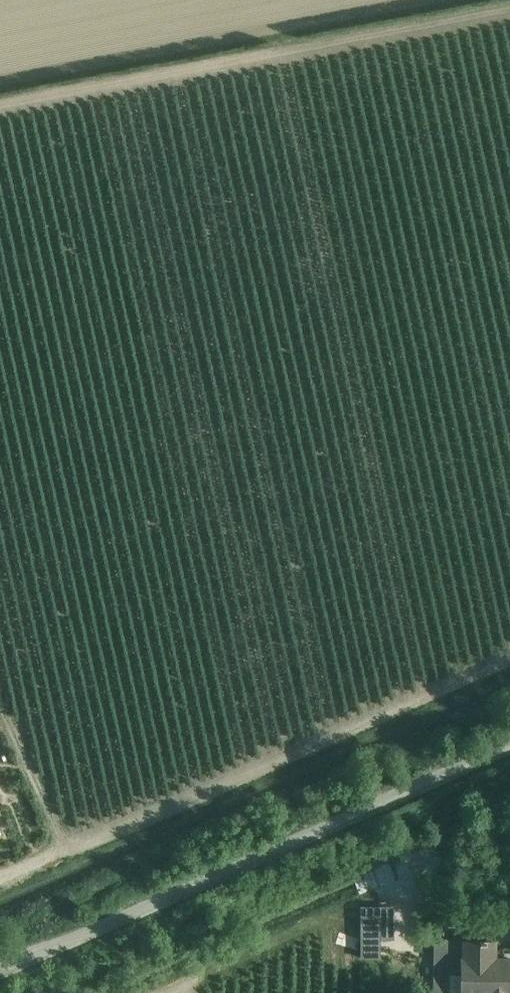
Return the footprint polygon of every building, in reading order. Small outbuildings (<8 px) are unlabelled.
[(493,960),(494,942),(434,941),(434,992),(509,992),(509,960),(493,960)]
